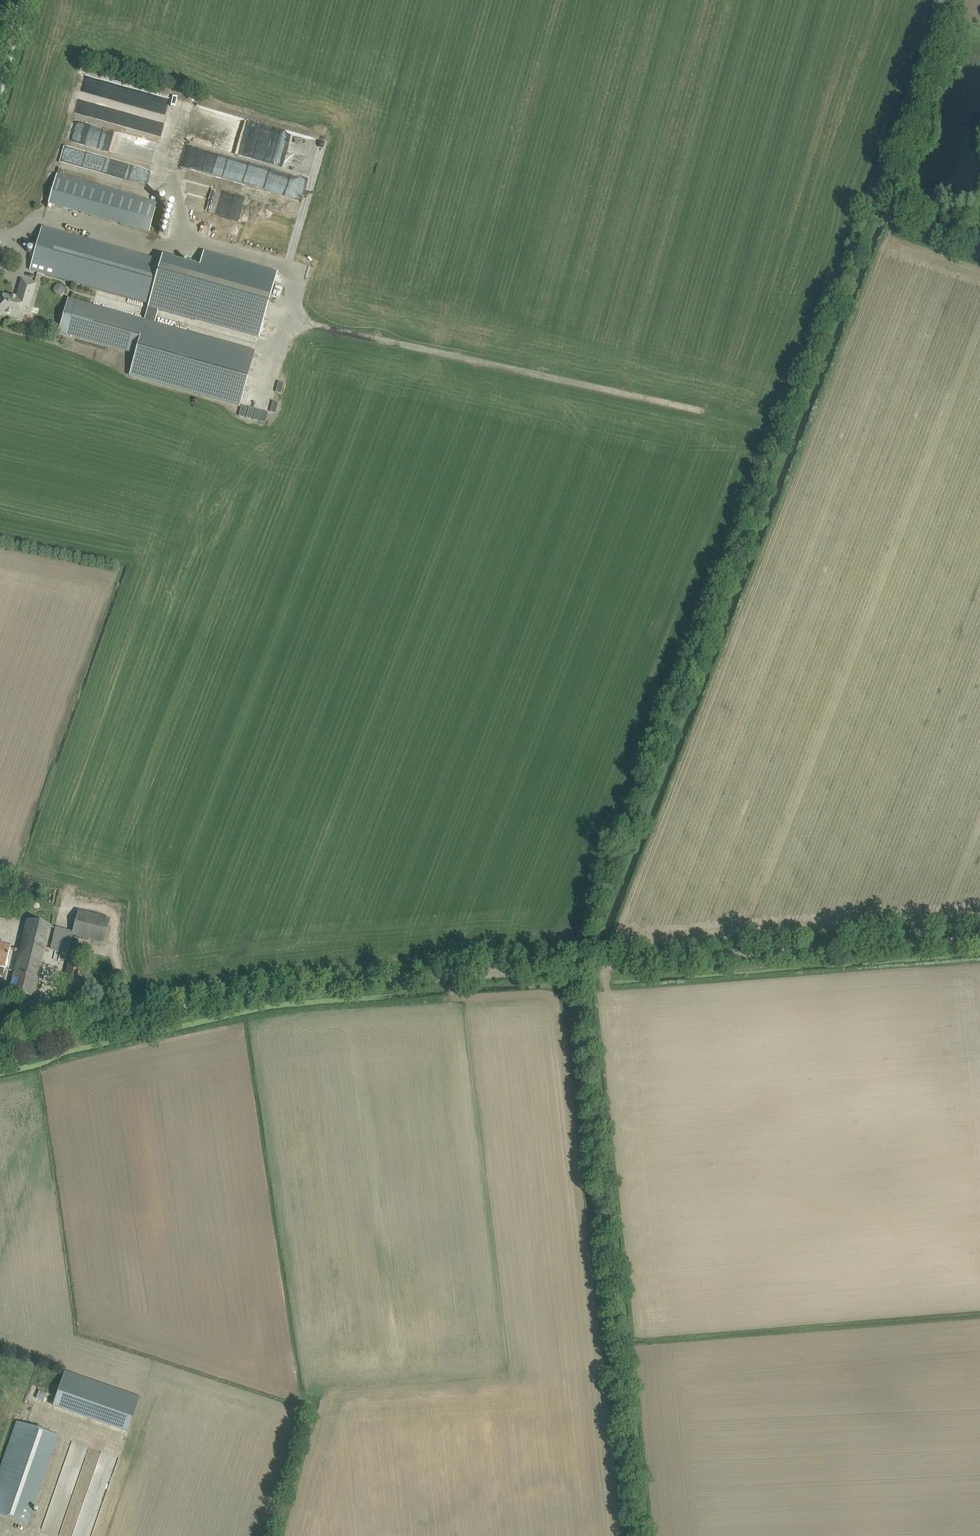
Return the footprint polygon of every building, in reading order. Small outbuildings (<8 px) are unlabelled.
[(89,79),(86,88),(95,91),(98,82),(89,79)] [(85,144),(90,124),(76,120),(71,141),(85,144)] [(308,166),(315,138),(287,132),(287,131),(269,127),(268,130),(274,131),(274,133),(281,135),(280,138),(288,139),(287,142),(300,145),(299,150),(304,151),(301,164),(308,166)] [(60,164),(112,177),(115,163),(103,160),(103,158),(64,148),(60,164)] [(157,203),(66,177),(57,175),(48,204),(149,233),(157,203)] [(161,261),(51,230),(42,227),(30,270),(149,304),(161,261)] [(258,340),(277,272),(203,252),(199,266),(163,256),(161,261),(149,304),(148,309),(258,340)] [(32,284),(22,281),(17,298),(15,298),(15,300),(3,296),(0,307),(0,314),(20,320),(25,301),(31,302),(36,285),(32,284)] [(68,298),(58,333),(135,355),(129,376),(240,408),(256,352),(68,298)] [(73,932),(73,933),(104,941),(110,919),(78,911),(73,932)] [(27,921),(10,992),(34,998),(43,961),(47,945),(57,947),(69,950),(73,933),(73,932),(27,921)] [(3,975),(10,948),(0,945),(0,974),(3,975)] [(85,952),(72,949),(61,992),(75,996),(85,952)] [(128,1431),(140,1398),(65,1371),(53,1405),(128,1431)] [(38,1391),(36,1399),(44,1402),(47,1393),(38,1391)] [(52,1455),(59,1436),(18,1422),(11,1441),(0,1471),(0,1515),(28,1525),(52,1455)] [(58,1479),(43,1530),(59,1535),(74,1484),(58,1479)] [(90,1535),(92,1528),(76,1523),(74,1530),(90,1535)]
